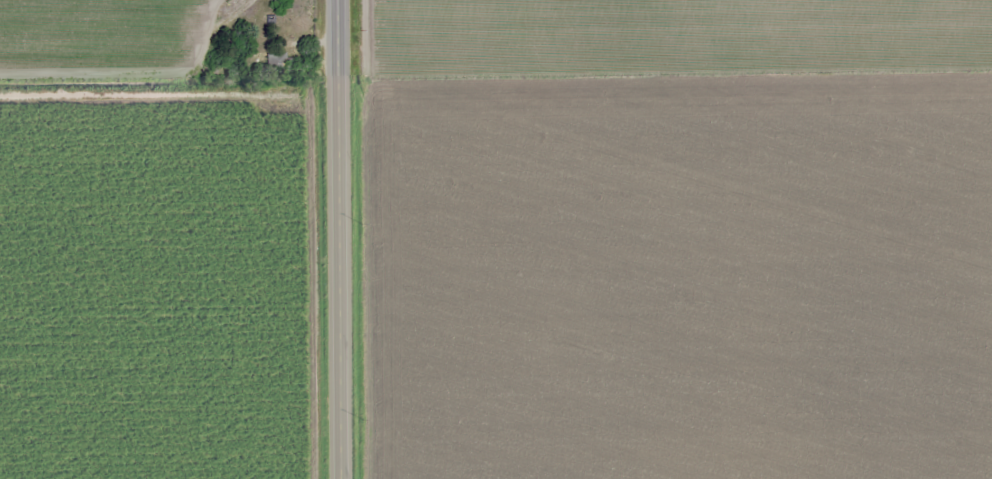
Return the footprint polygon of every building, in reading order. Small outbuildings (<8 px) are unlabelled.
[(285,73),(285,53),(265,53),(265,73),(285,73)]
